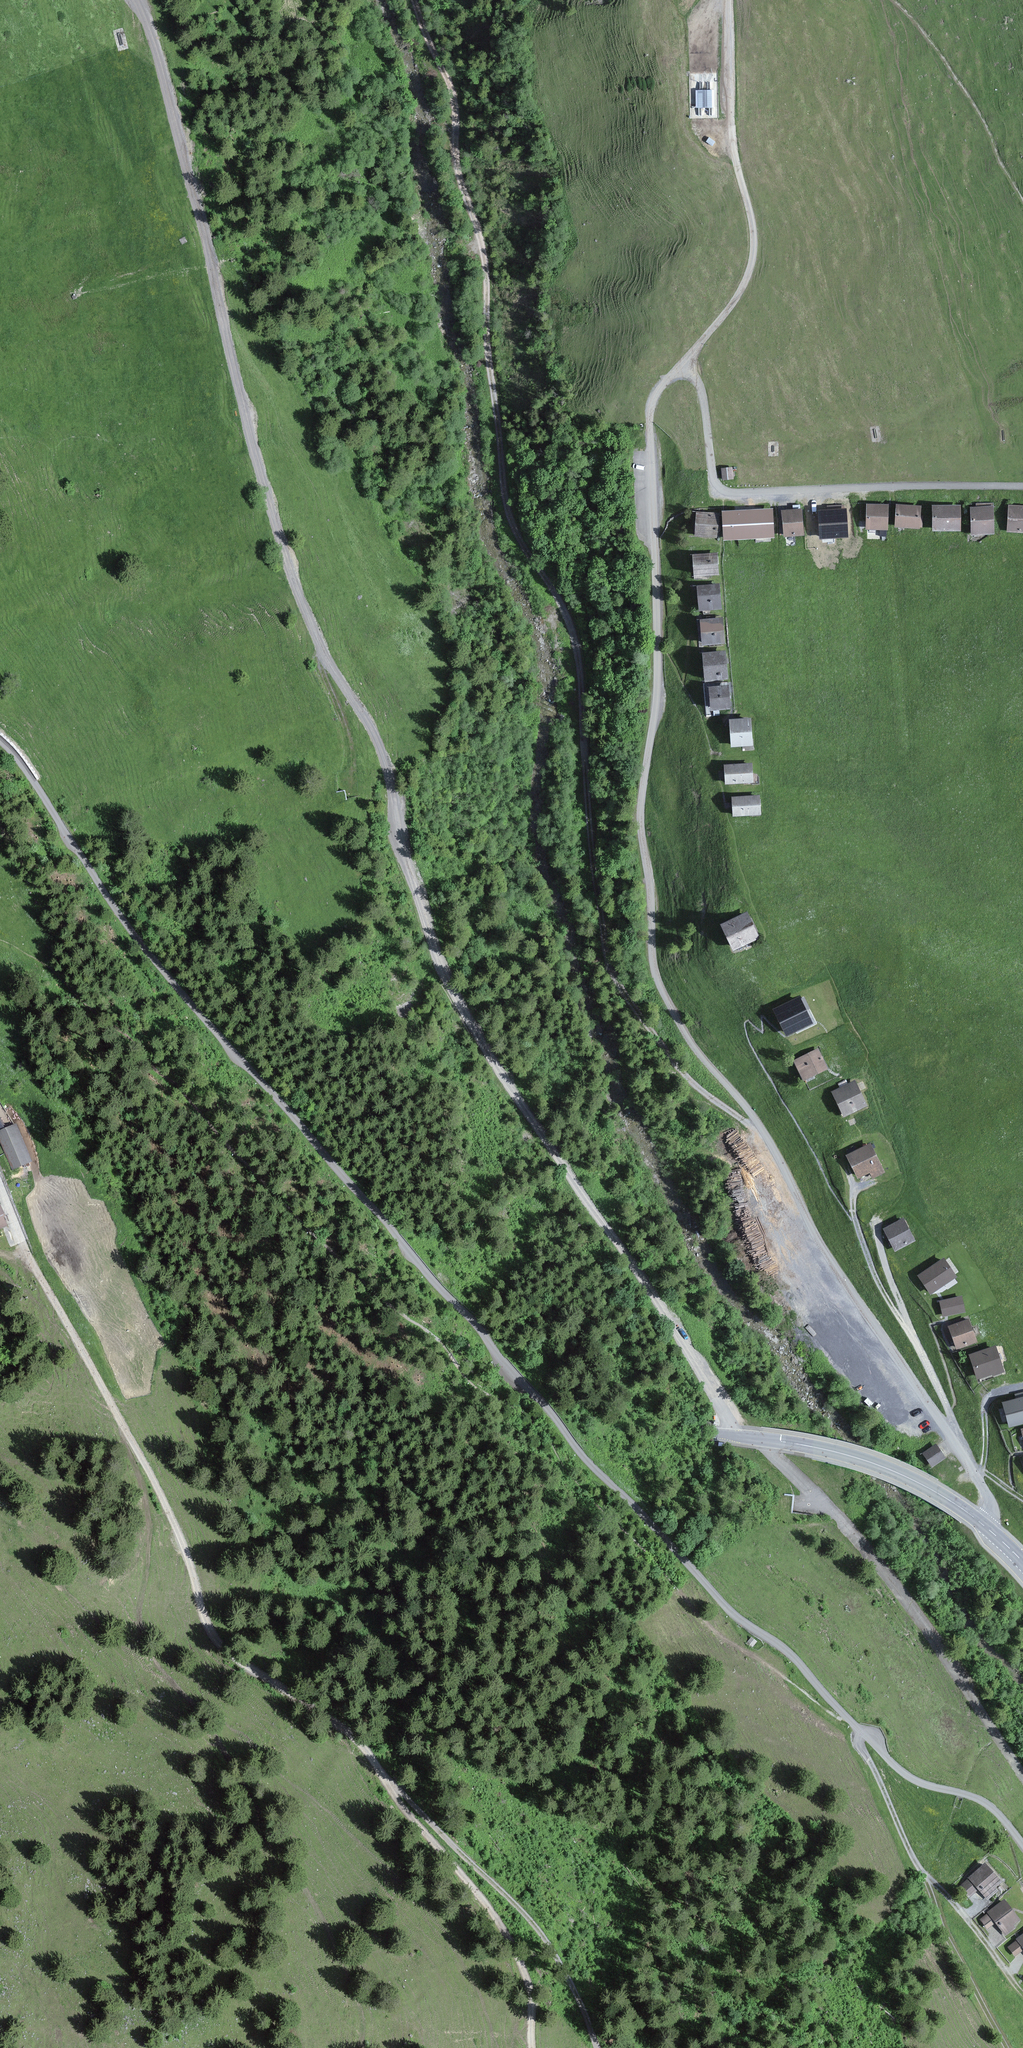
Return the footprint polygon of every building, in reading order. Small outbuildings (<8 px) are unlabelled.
[(719,71),(693,72),(696,118),(721,117),(719,71)] [(737,466),(725,467),(726,479),(737,479),(737,466)] [(868,528),(890,529),(891,504),(869,503),(868,528)] [(898,525),(925,527),(926,515),(923,514),(924,505),(899,504),(898,525)] [(935,530),(964,529),(964,504),(935,504),(935,530)] [(1011,532),(1022,531),(1022,504),(1011,505),(1011,532)] [(972,506),(973,533),(997,532),(996,505),(972,506)] [(822,532),(844,532),(845,507),(822,507),(822,531),(822,532)] [(787,535),(807,533),(805,508),(785,510),(787,535)] [(727,538),(777,536),(776,511),(726,513),(727,538)] [(699,513),(697,533),(721,535),(722,515),(699,513)] [(722,574),(721,551),(695,553),(697,575),(722,574)] [(725,608),(722,583),(699,586),(702,610),(725,608)] [(729,642),(726,617),(702,619),(705,644),(729,642)] [(732,677),(730,652),(706,654),(708,679),(732,677)] [(735,707),(733,685),(712,687),(714,709),(735,707)] [(755,742),(753,717),(732,718),(733,744),(755,742)] [(756,781),(755,763),(726,765),(726,782),(756,781)] [(764,813),(762,795),(731,797),(732,816),(764,813)] [(763,934),(751,912),(724,928),(736,950),(763,934)] [(798,999),(774,1010),(786,1034),(810,1022),(798,999)] [(830,1066),(823,1051),(800,1061),(807,1076),(830,1066)] [(871,1101),(860,1080),(835,1093),(846,1112),(847,1114),(871,1101)] [(11,1120),(0,1097),(0,1125),(11,1120)] [(15,1123),(0,1130),(0,1138),(15,1170),(33,1162),(15,1123)] [(888,1171),(874,1142),(848,1154),(860,1178),(874,1171),(876,1176),(888,1171)] [(918,1239),(905,1216),(885,1227),(898,1250),(918,1239)] [(947,1255),(919,1274),(932,1292),(960,1274),(947,1255)] [(968,1310),(965,1295),(943,1299),(946,1314),(968,1310)] [(980,1341),(972,1318),(951,1325),(959,1348),(980,1341)] [(1005,1371),(998,1346),(973,1354),(980,1377),(994,1373),(996,1374),(1005,1371)] [(1006,1401),(1012,1426),(1022,1423),(1022,1397),(1006,1401)] [(951,1458),(941,1441),(925,1451),(935,1468),(951,1458)] [(760,1638),(754,1634),(750,1641),(756,1645),(760,1638)] [(1001,1882),(983,1863),(965,1879),(986,1902),(997,1892),(994,1889),(1001,1882)] [(1018,1920),(1002,1900),(985,1913),(1004,1936),(1014,1929),(1011,1925),(1018,1920)] [(1015,1939),(1022,1949),(1022,1933),(1015,1939)]
